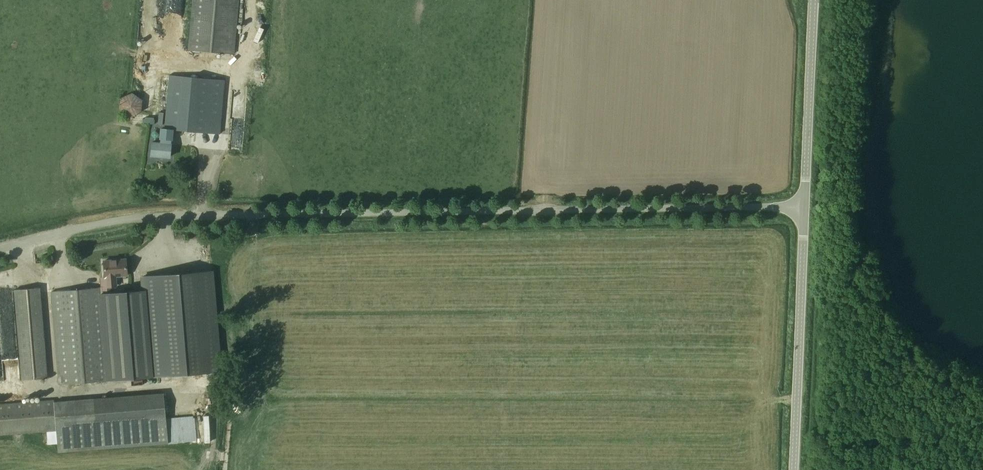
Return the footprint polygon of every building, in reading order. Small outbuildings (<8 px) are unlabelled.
[(178,55),(183,0),(171,0),(169,19),(166,18),(163,54),(178,55)] [(234,54),(239,0),(192,0),(188,50),(234,54)] [(173,130),(187,131),(220,134),(224,80),(192,77),(168,75),(168,77),(160,77),(155,123),(164,124),(164,128),(164,129),(171,130),(172,130),(173,130)] [(119,110),(129,118),(141,113),(143,100),(132,93),(126,95),(120,97),(119,110)] [(160,143),(152,142),(151,155),(169,157),(171,140),(172,140),(173,130),(172,130),(171,130),(164,129),(164,128),(160,128),(159,139),(160,139),(160,143)] [(104,261),(106,287),(116,286),(116,276),(127,275),(126,259),(104,261)] [(143,277),(144,290),(151,377),(219,371),(211,271),(143,277)] [(110,380),(102,294),(102,287),(52,291),(59,385),(110,380)] [(14,290),(23,380),(48,378),(40,288),(14,290)] [(144,290),(102,294),(110,380),(151,377),(144,290)] [(43,432),(56,431),(55,413),(54,399),(0,404),(0,435),(43,432)]
